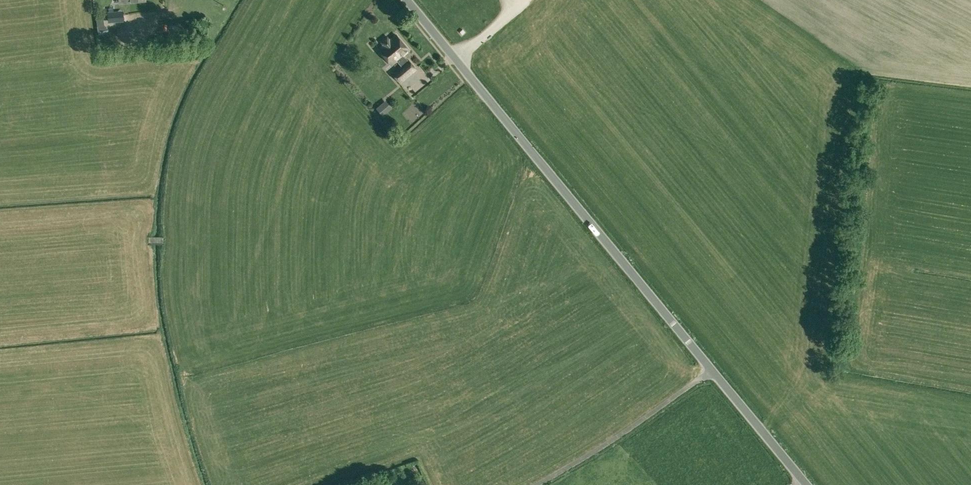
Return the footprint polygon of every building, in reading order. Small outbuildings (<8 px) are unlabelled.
[(123,20),(122,14),(122,12),(107,13),(108,22),(115,21),(123,20)] [(96,16),(97,31),(108,29),(108,28),(103,24),(103,15),(96,16)] [(408,50),(395,35),(390,40),(387,37),(380,42),(384,46),(379,49),(392,64),(397,60),(400,65),(393,71),(400,80),(415,67),(408,59),(407,60),(403,55),(408,50)] [(392,107),(385,100),(377,107),(383,115),(392,107)]
